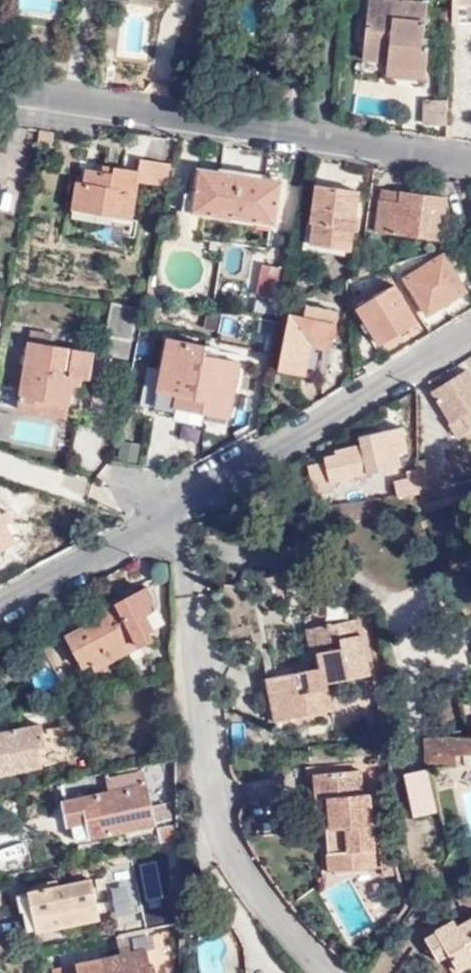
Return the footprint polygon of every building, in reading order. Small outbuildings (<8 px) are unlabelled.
[(359,56),(383,59),(383,64),(423,69),(426,44),(420,44),(425,4),(394,0),(366,0),(359,56)] [(450,1),(448,21),(470,22),(470,2),(450,1)] [(383,59),(359,56),(358,72),(422,79),(423,69),(383,64),(383,59)] [(420,124),(444,125),(444,99),(422,99),(420,124)] [(165,185),(169,162),(138,157),(135,170),(138,171),(137,180),(165,185)] [(138,171),(135,170),(102,164),(101,170),(85,168),(83,182),(76,181),(70,207),(130,218),(137,180),(138,171)] [(195,193),(192,211),(272,225),(280,181),(199,168),(195,193)] [(308,244),(347,249),(357,190),(314,184),(308,221),(311,222),(308,244)] [(381,188),(379,199),(397,201),(398,191),(381,188)] [(181,209),(192,211),(195,193),(183,191),(181,209)] [(397,201),(379,199),(374,231),(437,239),(444,197),(398,191),(397,201)] [(427,313),(463,290),(441,255),(404,278),(427,313)] [(254,296),(275,299),(281,269),(261,265),(254,296)] [(142,295),(151,296),(152,290),(150,286),(145,282),(142,295)] [(379,343),(413,321),(392,286),(356,307),(379,343)] [(129,359),(137,308),(110,303),(100,353),(129,359)] [(330,350),(335,313),(304,308),(303,315),(286,313),(277,368),(302,372),(302,367),(317,369),(320,349),(330,350)] [(175,391),(172,404),(227,415),(239,353),(217,349),(216,354),(202,352),(204,343),(166,335),(155,387),(157,388),(175,391)] [(18,399),(66,407),(70,384),(80,385),(82,378),(89,378),(93,351),(73,348),(73,350),(29,342),(18,399)] [(465,369),(432,391),(451,420),(447,423),(456,437),(470,427),(468,424),(470,422),(470,378),(465,369)] [(172,409),(172,404),(175,391),(157,388),(154,406),(172,409)] [(64,419),(66,407),(18,399),(17,411),(64,419)] [(406,452),(400,428),(357,439),(359,446),(334,452),(335,455),(322,458),(323,462),(313,465),(320,494),(334,491),(332,482),(399,465),(396,454),(406,452)] [(435,458),(419,460),(419,470),(421,494),(421,495),(441,492),(435,458)] [(396,496),(421,494),(419,470),(401,471),(401,485),(395,485),(396,496)] [(219,514),(220,525),(231,524),(239,523),(238,512),(219,514)] [(14,544),(0,518),(0,551),(14,544)] [(146,588),(117,602),(141,646),(152,640),(147,631),(151,629),(141,610),(154,604),(146,588)] [(117,602),(113,594),(92,605),(94,610),(93,610),(98,619),(70,632),(65,635),(80,667),(88,663),(92,671),(123,655),(141,646),(117,602)] [(98,619),(93,610),(66,623),(70,632),(98,619)] [(277,672),(286,715),(328,707),(323,680),(363,671),(351,615),(310,623),(318,664),(309,665),(277,672)] [(318,664),(310,623),(301,625),(309,665),(318,664)] [(269,719),(286,715),(277,672),(260,675),(269,719)] [(42,724),(0,733),(0,772),(50,762),(42,724)] [(421,736),(423,764),(454,763),(455,752),(470,752),(470,747),(470,735),(450,736),(450,733),(421,736)] [(317,773),(319,813),(320,816),(326,816),(327,828),(316,828),(319,871),(372,866),(367,789),(361,790),(359,768),(317,773)] [(153,824),(142,770),(106,778),(108,792),(61,799),(65,827),(71,825),(73,840),(153,824)] [(408,774),(416,814),(438,810),(430,770),(408,774)] [(313,814),(319,813),(317,773),(310,773),(313,814)] [(98,920),(90,880),(28,892),(28,894),(16,897),(19,915),(22,914),(25,934),(98,920)] [(448,954),(457,971),(470,963),(470,918),(455,926),(453,921),(435,929),(448,954)] [(437,961),(448,954),(435,929),(422,937),(437,961)] [(143,951),(51,969),(52,972),(154,972),(153,967),(146,969),(143,951)]
